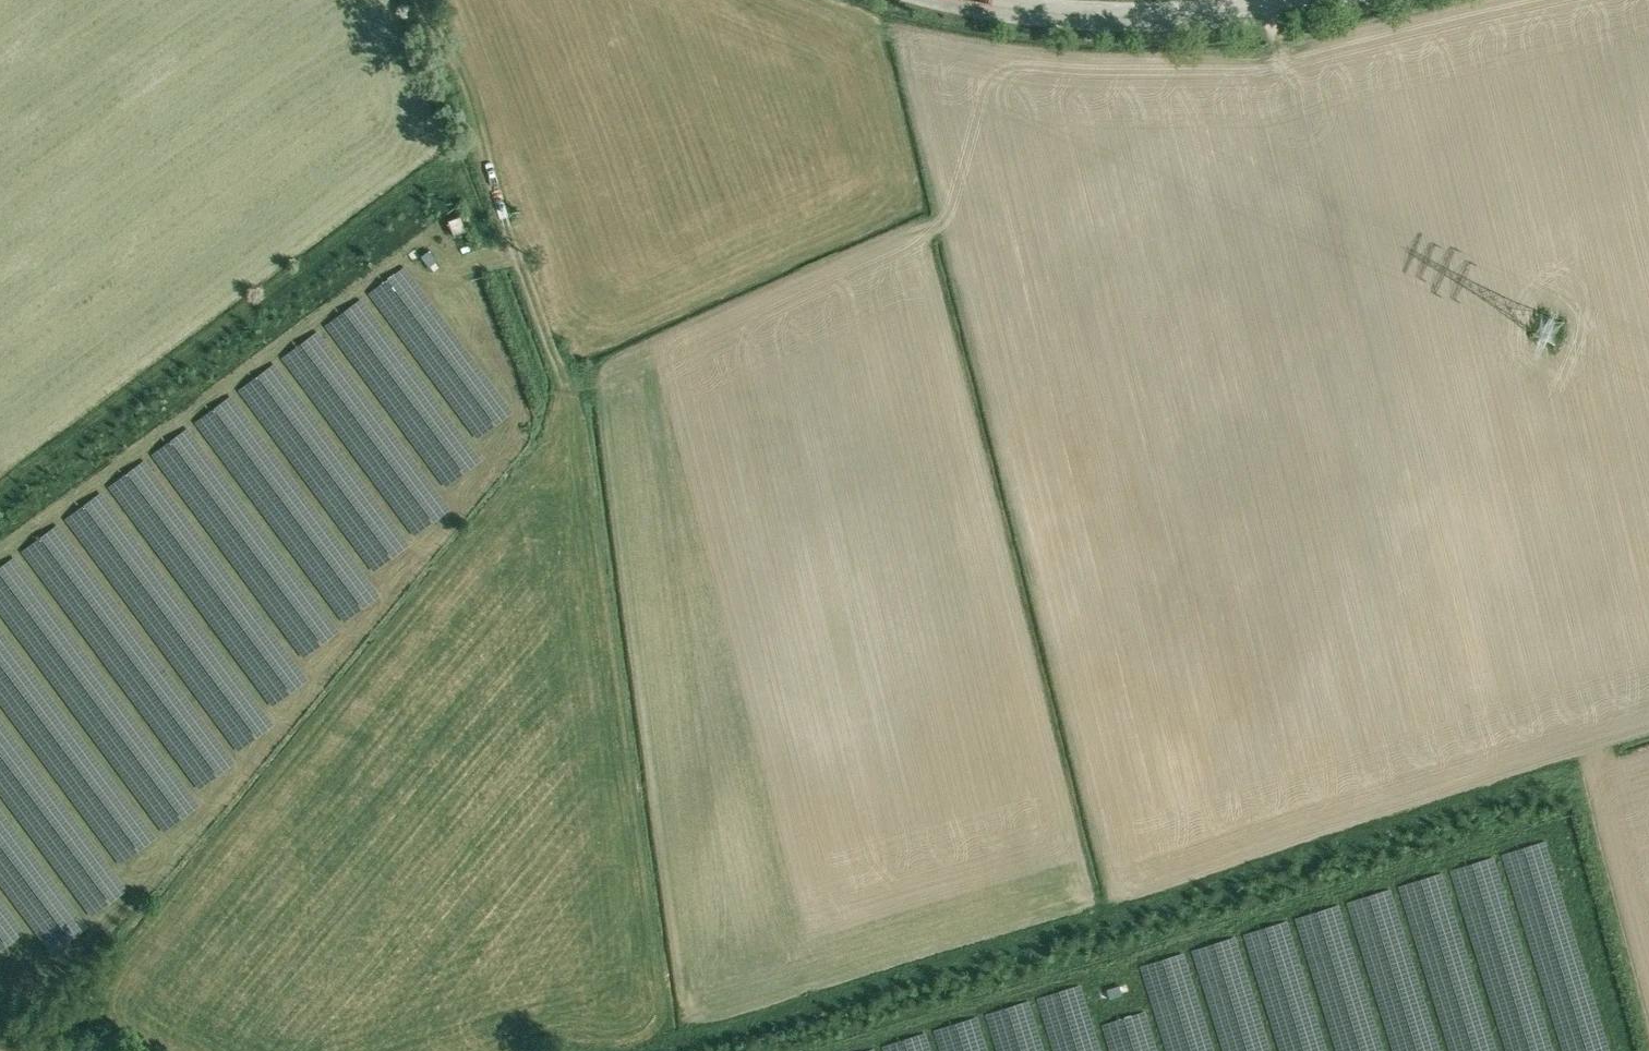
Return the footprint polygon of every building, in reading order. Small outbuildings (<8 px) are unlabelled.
[(459,217),(447,221),(453,235),(465,231),(459,217)]
